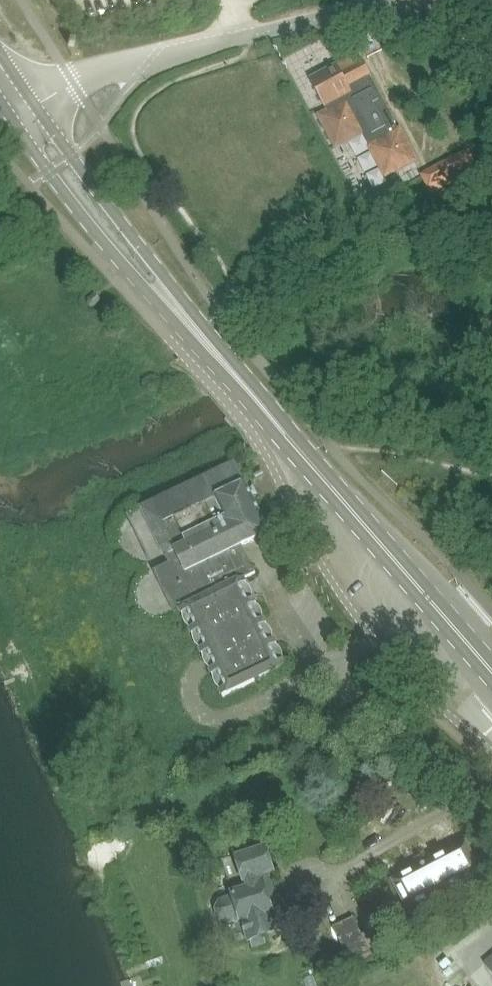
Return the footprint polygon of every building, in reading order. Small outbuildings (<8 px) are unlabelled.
[(341,66),(312,81),(329,112),(322,116),(338,146),(363,133),(371,147),(369,148),(385,179),(420,161),(402,127),(399,129),(396,124),(397,123),(363,60),(343,71),(341,66)] [(432,194),(480,169),(469,148),(421,174),(432,194)] [(97,300),(97,299),(91,293),(90,293),(91,293),(85,298),(84,298),(84,301),(84,302),(86,304),(86,305),(87,305),(90,305),(90,306),(91,305),(90,305),(96,300),(97,300)] [(230,694),(270,674),(284,668),(241,581),(257,573),(243,545),(256,539),(260,548),(272,542),(268,533),(269,532),(235,463),(142,509),(169,563),(155,571),(175,613),(187,607),(230,694)] [(267,849),(248,855),(237,859),(247,891),(221,899),(216,909),(218,919),(229,923),(242,919),(248,940),(277,931),(271,911),(273,910),(268,893),(275,891),(269,873),(274,871),(267,849)] [(396,882),(410,910),(468,879),(453,852),(396,882)] [(354,918),(333,927),(352,969),(389,953),(378,928),(362,935),(354,918)] [(484,961),(491,971),(491,954),(484,961)]
